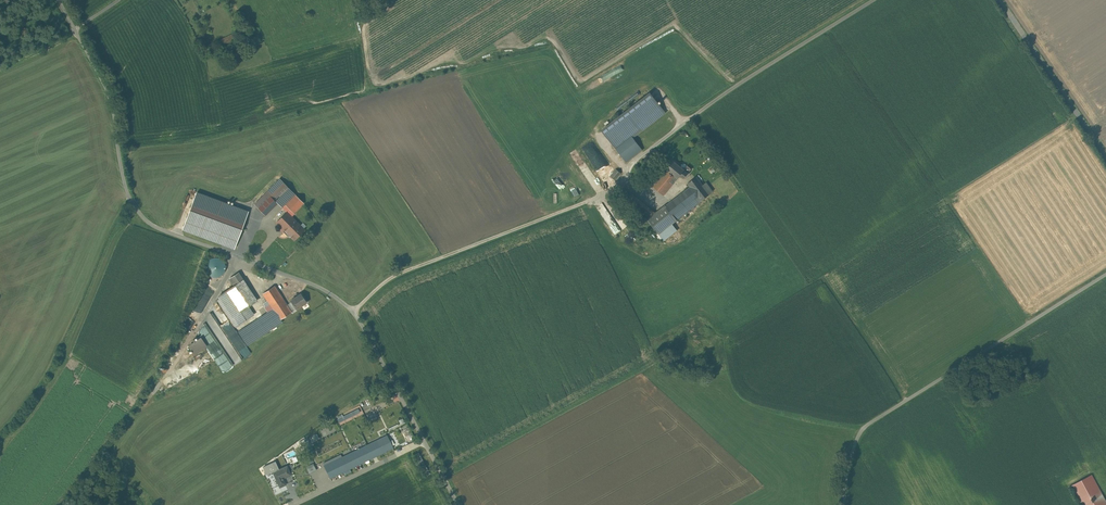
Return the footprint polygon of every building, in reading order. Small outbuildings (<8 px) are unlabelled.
[(650,93),(602,130),(626,161),(641,149),(633,138),(665,113),(650,93)] [(604,160),(599,149),(588,154),(593,165),(604,160)] [(666,169),(677,178),(684,170),(673,161),(666,169)] [(616,169),(610,176),(615,180),(621,173),(616,169)] [(663,195),(677,178),(666,169),(653,186),(663,195)] [(304,202),(279,176),(253,200),(265,212),(276,202),(281,207),(285,204),(293,212),(304,202)] [(696,176),(688,183),(690,186),(701,200),(710,194),(696,176)] [(701,200),(690,186),(665,206),(676,220),(701,200)] [(247,211),(197,192),(183,229),(234,248),(247,211)] [(644,214),(649,208),(629,192),(624,197),(644,214)] [(649,218),(648,219),(659,233),(676,220),(665,206),(655,213),(649,218)] [(652,211),(649,208),(644,214),(648,217),(652,211)] [(304,230),(286,212),(276,222),(294,240),(304,230)] [(219,258),(215,257),(210,259),(207,262),(205,267),(206,271),(209,275),(214,277),(218,277),(223,274),(225,270),(225,265),(223,261),(219,258)] [(257,301),(238,272),(230,277),(230,279),(234,285),(227,290),(216,299),(235,327),(254,315),(249,306),(257,301)] [(287,305),(274,286),(263,293),(267,300),(273,309),(280,320),(280,319),(292,312),(291,311),(287,305)] [(307,302),(301,293),(290,300),(291,302),(287,305),(291,311),(296,308),(296,309),(307,302)] [(273,309),(267,300),(263,303),(265,306),(264,306),(268,312),(273,309)] [(282,322),(280,319),(280,320),(273,309),(268,312),(238,332),(247,345),(282,322)] [(193,354),(205,345),(199,336),(187,345),(193,354)] [(234,366),(243,360),(235,349),(227,354),(234,366)] [(182,372),(173,373),(175,382),(183,380),(182,372)] [(387,435),(370,443),(376,456),(390,449),(393,448),(387,435)] [(369,459),(376,456),(370,443),(365,446),(360,448),(346,455),(333,462),(324,466),(330,478),(364,462),(369,459)] [(430,473),(418,452),(413,455),(425,476),(430,473)] [(275,461),(263,467),(266,474),(278,469),(275,461)] [(309,473),(316,469),(312,462),(305,466),(309,473)] [(287,466),(273,472),(280,487),(285,484),(283,480),(284,480),(283,478),(290,475),(287,466)] [(1091,475),(1072,485),(1082,504),(1105,504),(1105,502),(1091,475)]
